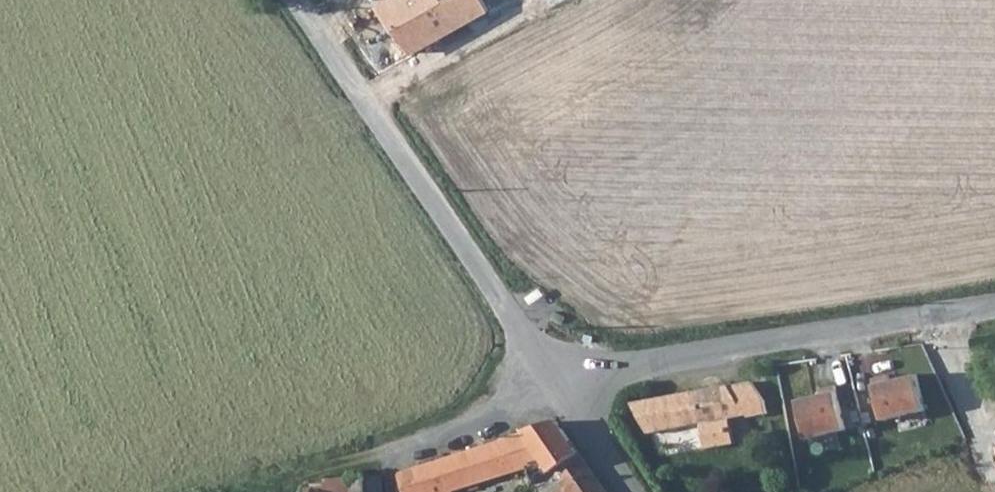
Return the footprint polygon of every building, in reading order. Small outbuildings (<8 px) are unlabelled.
[(376,8),(410,53),(488,11),(482,0),(455,0),(447,4),(444,0),(393,0),(376,8)] [(551,318),(562,324),(566,318),(555,312),(551,318)] [(889,374),(874,378),(884,419),(925,409),(917,374),(890,380),(889,374)] [(746,385),(630,404),(650,432),(697,424),(701,450),(730,445),(726,416),(744,412),(744,417),(763,415),(764,411),(760,403),(751,391),(746,385)] [(835,385),(820,389),(821,393),(798,398),(808,438),(846,428),(835,385)] [(555,422),(522,432),(543,462),(548,470),(578,454),(555,422)] [(449,491),(527,466),(543,462),(522,432),(462,451),(414,467),(422,491),(450,491),(449,491)] [(527,466),(532,486),(536,491),(558,491),(566,487),(570,491),(604,491),(578,454),(548,470),(543,462),(527,466)] [(396,477),(401,491),(422,491),(414,467),(399,471),(396,477)] [(324,479),(324,491),(380,491),(379,477),(324,479)]
